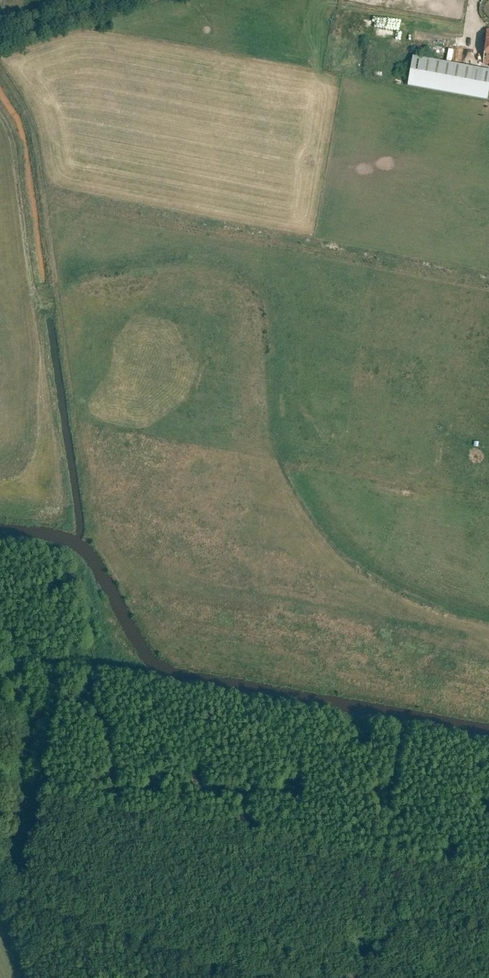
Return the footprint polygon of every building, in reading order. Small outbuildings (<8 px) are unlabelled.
[(409,86),(488,101),(488,97),(488,71),(415,57),(409,86)]
